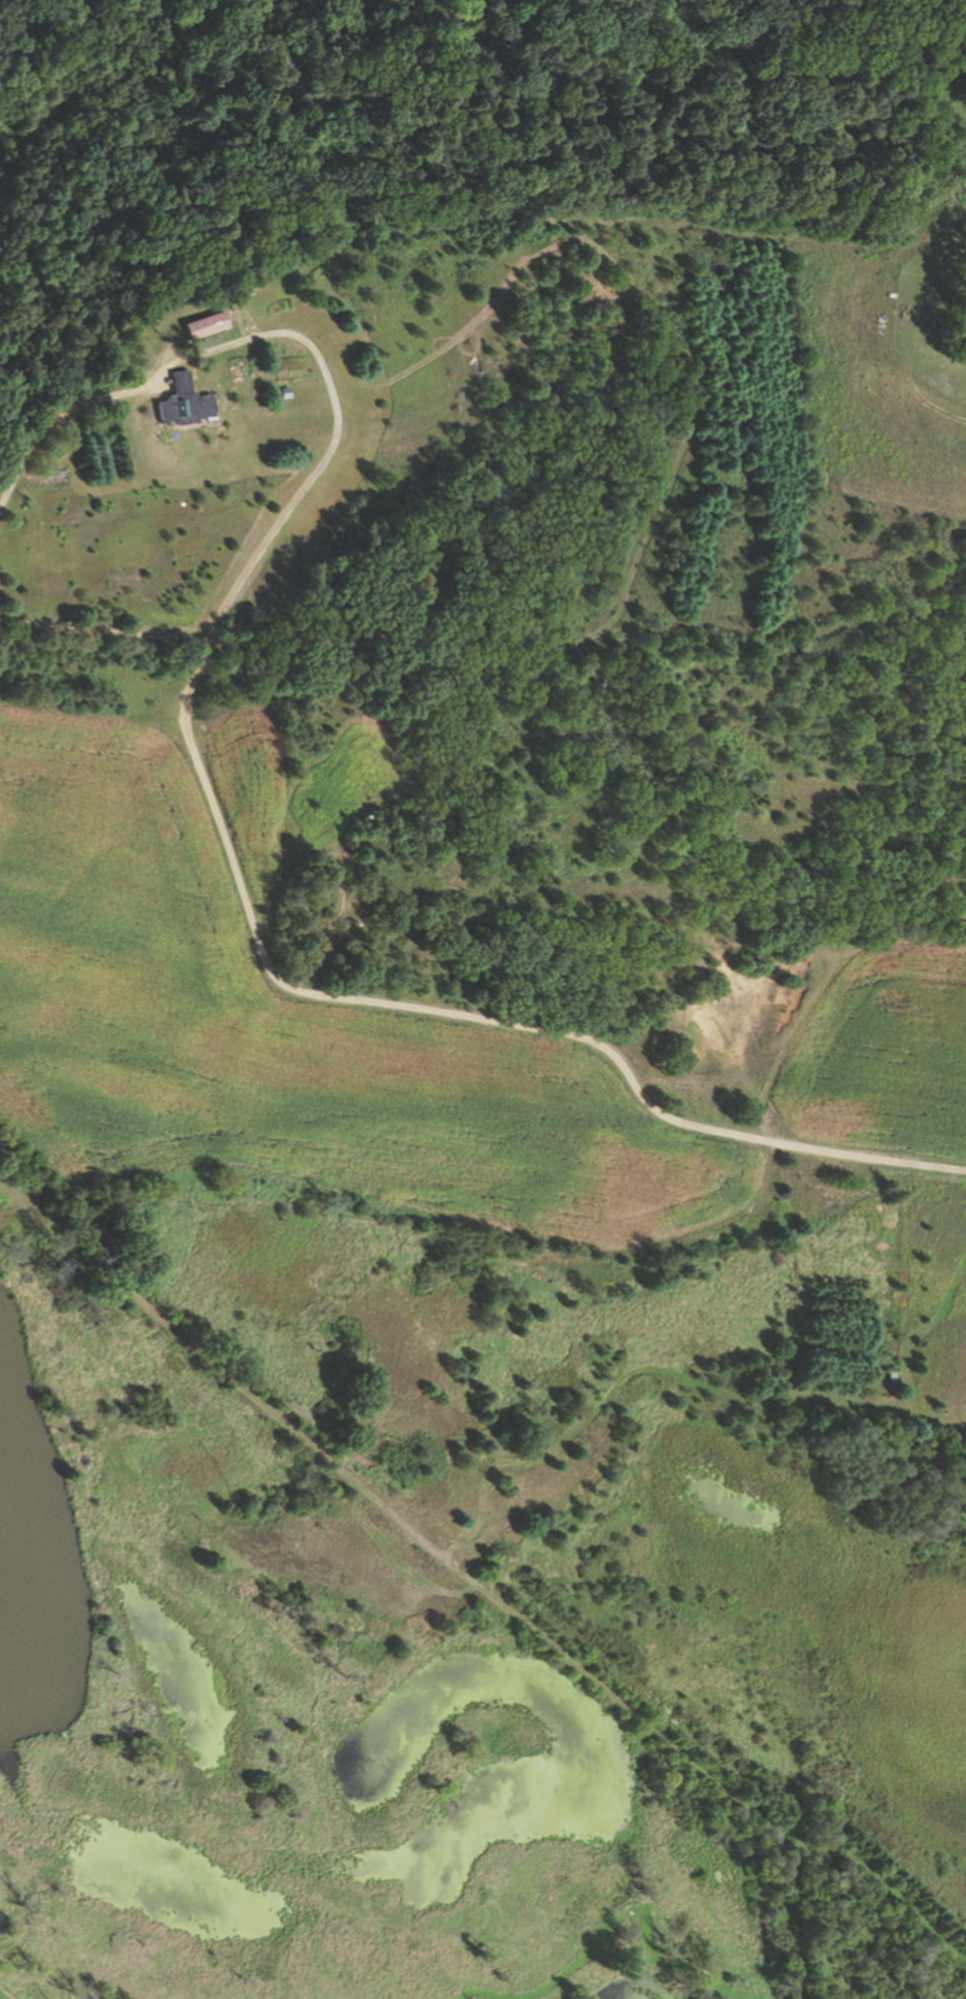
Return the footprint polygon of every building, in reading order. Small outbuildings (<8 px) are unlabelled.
[(220,310),(225,328),(187,340),(181,323),(220,310)] [(154,422),(172,420),(172,425),(193,423),(193,418),(208,416),(206,394),(192,396),(192,391),(188,391),(186,370),(169,371),(171,395),(165,395),(165,400),(152,401),(154,422)]
